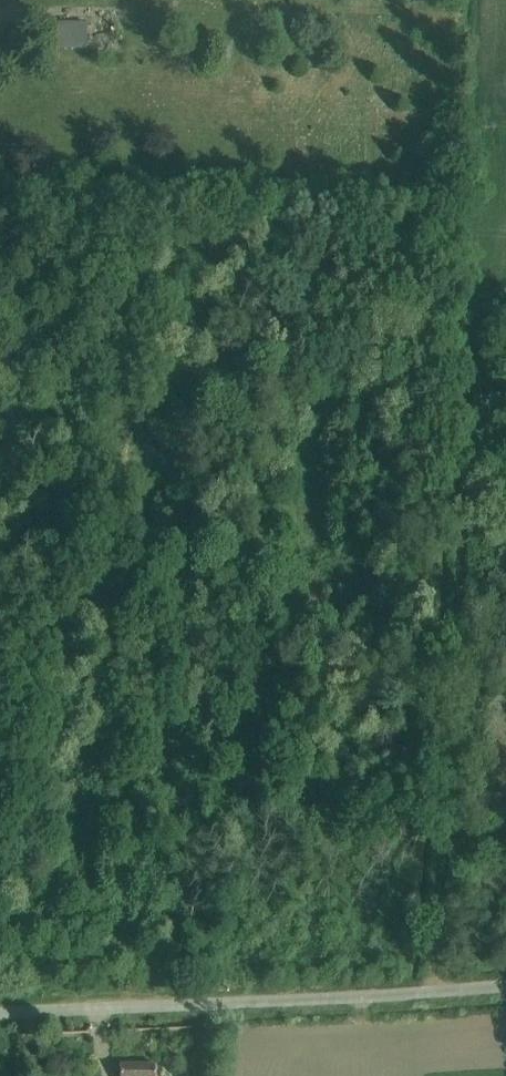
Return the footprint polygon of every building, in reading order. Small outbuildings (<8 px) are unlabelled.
[(58,24),(57,48),(86,49),(87,24),(58,24)] [(155,1066),(120,1065),(120,1075),(155,1075),(155,1066)]
